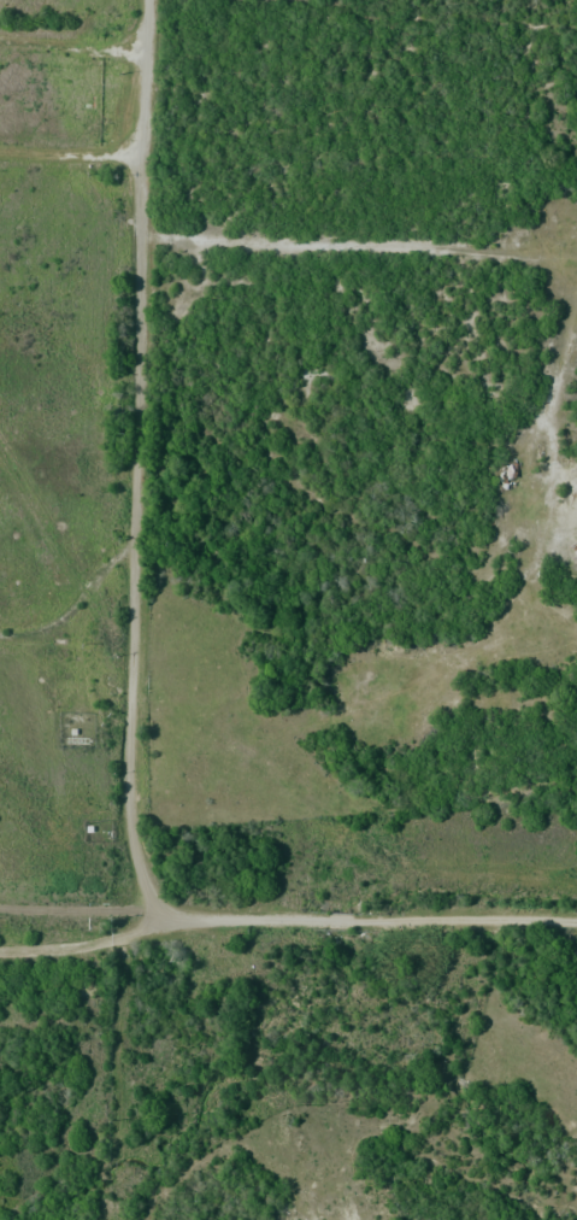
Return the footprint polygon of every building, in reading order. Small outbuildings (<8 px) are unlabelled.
[(516,477),(508,474),(505,480),(513,483),(516,477)] [(497,502),(500,492),(492,490),(489,501),(497,502)]
